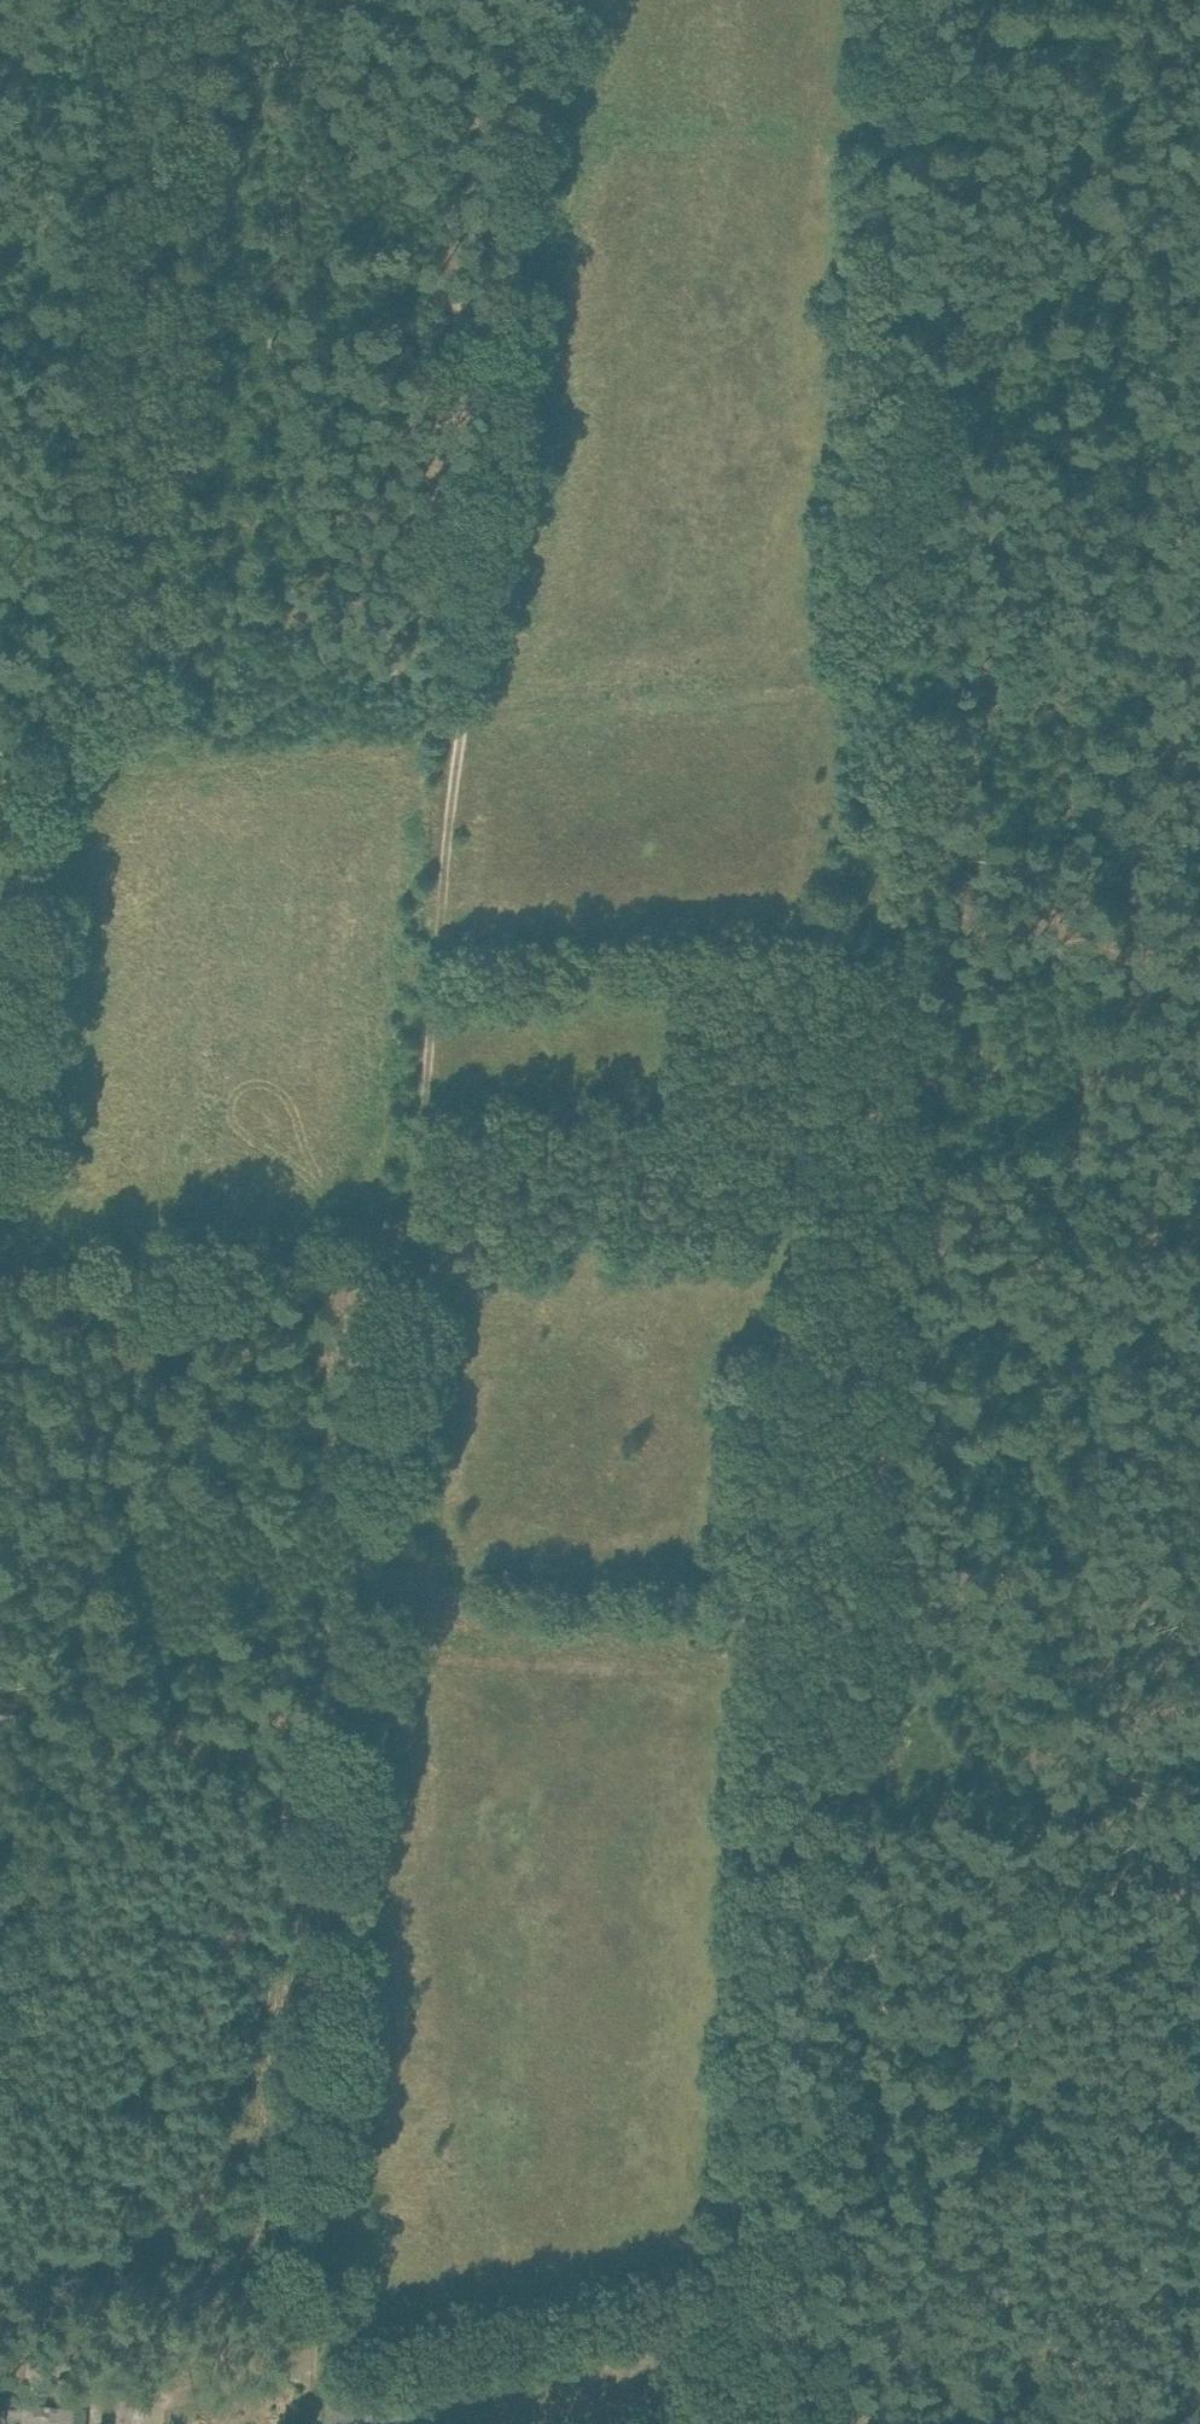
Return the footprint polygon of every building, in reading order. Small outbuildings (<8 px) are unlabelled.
[(16,2423),(85,2423),(86,2407),(17,2404),(16,2423)]
